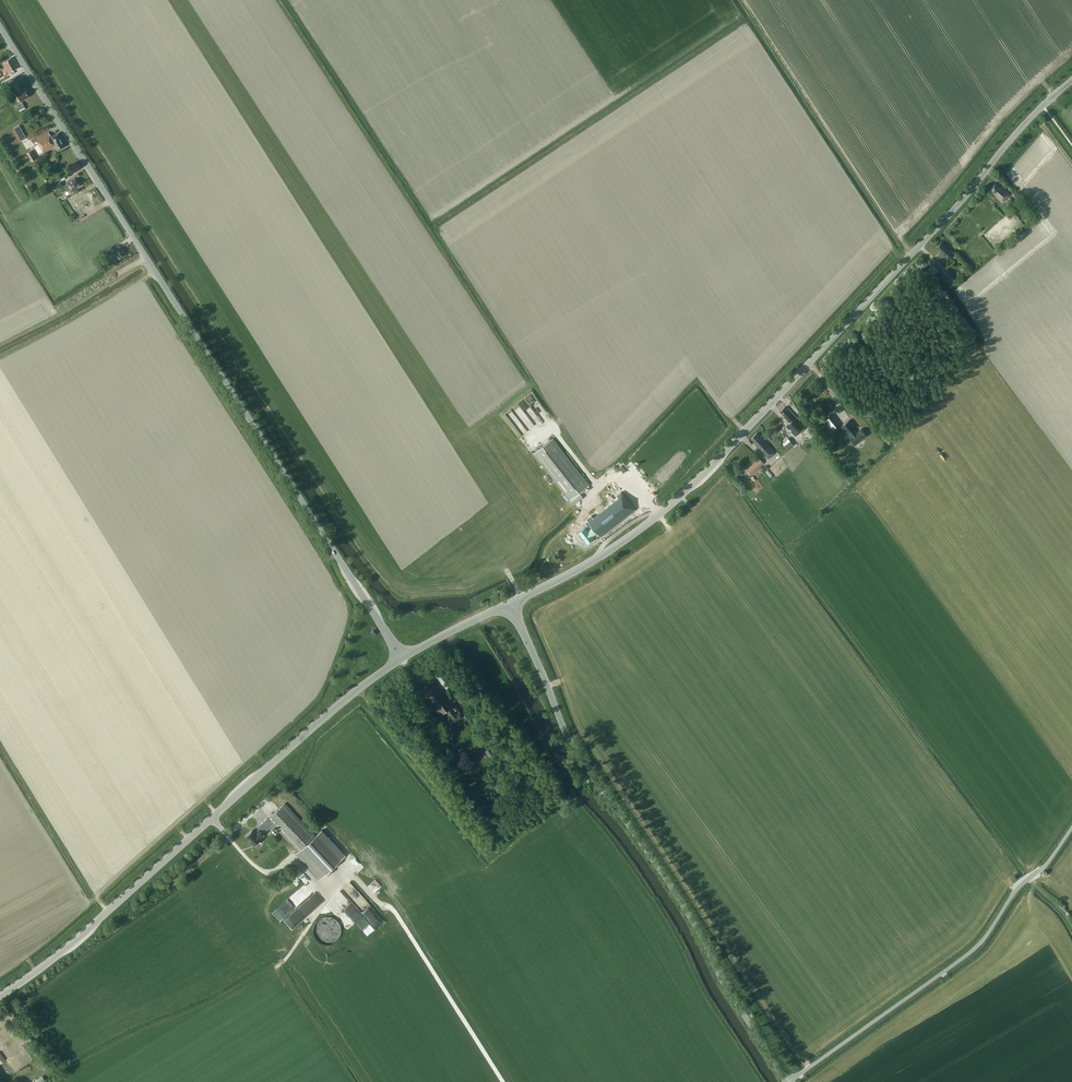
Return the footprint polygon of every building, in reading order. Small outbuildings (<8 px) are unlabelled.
[(17,68),(11,58),(2,63),(8,73),(17,68)] [(25,90),(22,92),(16,82),(12,85),(18,95),(17,95),(21,101),(29,96),(25,90)] [(0,101),(0,109),(11,103),(7,96),(0,101)] [(26,108),(22,101),(14,105),(19,112),(26,108)] [(14,128),(21,141),(27,138),(20,125),(14,128)] [(49,132),(36,139),(43,152),(48,150),(56,146),(58,150),(65,147),(58,133),(51,136),(49,132)] [(31,161),(35,159),(30,151),(27,153),(31,161)] [(74,189),(80,185),(75,177),(67,183),(68,184),(64,186),(61,181),(55,184),(59,189),(59,188),(62,192),(66,190),(69,189),(71,193),(74,191),(74,189)] [(1001,188),(996,183),(991,188),(995,193),(994,193),(997,196),(996,197),(1002,203),(1010,194),(1002,187),(1001,188)] [(76,195),(67,200),(74,211),(78,208),(82,215),(90,209),(88,206),(92,203),(87,194),(79,199),(76,195)] [(945,246),(941,243),(937,247),(941,252),(945,256),(949,260),(955,253),(952,250),(946,245),(945,246)] [(121,257),(125,254),(120,246),(115,249),(117,253),(116,254),(113,257),(112,258),(114,260),(115,259),(115,260),(118,258),(121,256),(121,257)] [(966,270),(961,265),(957,269),(963,274),(966,270)] [(941,276),(951,285),(958,277),(948,268),(941,276)] [(785,407),(780,411),(785,416),(784,416),(787,419),(786,420),(790,423),(791,425),(793,427),(798,421),(799,420),(788,408),(787,409),(785,407)] [(833,429),(840,424),(832,414),(826,419),(829,423),(826,425),(830,430),(833,428),(833,429)] [(850,420),(842,427),(847,433),(848,432),(852,437),(851,438),(856,445),(867,435),(862,429),(858,432),(854,427),(855,426),(850,420)] [(789,428),(788,428),(796,436),(799,433),(805,428),(798,421),(793,427),(791,425),(789,428)] [(757,433),(751,438),(756,443),(755,444),(769,459),(775,452),(757,433)] [(590,484),(553,438),(534,454),(571,500),(590,484)] [(789,438),(783,443),(785,445),(784,446),(787,450),(794,445),(789,438)] [(828,447),(832,453),(836,450),(833,444),(828,447)] [(743,468),(744,468),(746,471),(747,470),(752,475),(764,463),(756,455),(743,468)] [(579,532),(588,543),(595,538),(593,536),(598,533),(601,537),(636,510),(622,492),(617,495),(619,498),(594,518),(592,515),(587,519),(593,526),(589,530),(586,526),(579,532)] [(454,684),(444,671),(419,691),(439,717),(444,713),(447,719),(452,725),(464,716),(459,710),(458,710),(450,700),(452,699),(445,691),(454,684)] [(494,752),(491,747),(485,751),(489,756),(494,752)] [(291,797),(285,803),(315,836),(321,830),(291,797)] [(268,819),(273,824),(298,851),(315,836),(285,803),(268,819)] [(264,835),(263,833),(273,824),(268,819),(267,818),(257,828),(259,830),(255,833),(252,830),(246,836),(254,845),(261,839),(260,839),(264,835)] [(317,834),(315,836),(298,851),(296,854),(319,879),(341,859),(317,834)] [(360,910),(369,903),(365,898),(356,905),(360,910)] [(309,923),(315,914),(308,908),(301,917),(309,923)] [(358,911),(350,918),(362,930),(370,923),(358,911)] [(317,926),(316,927),(326,944),(344,933),(332,913),(315,923),(317,926)] [(32,1043),(28,1046),(35,1055),(39,1052),(32,1043)] [(49,1067),(42,1061),(39,1064),(46,1070),(49,1067)] [(6,1064),(3,1066),(8,1075),(11,1073),(6,1064)]
